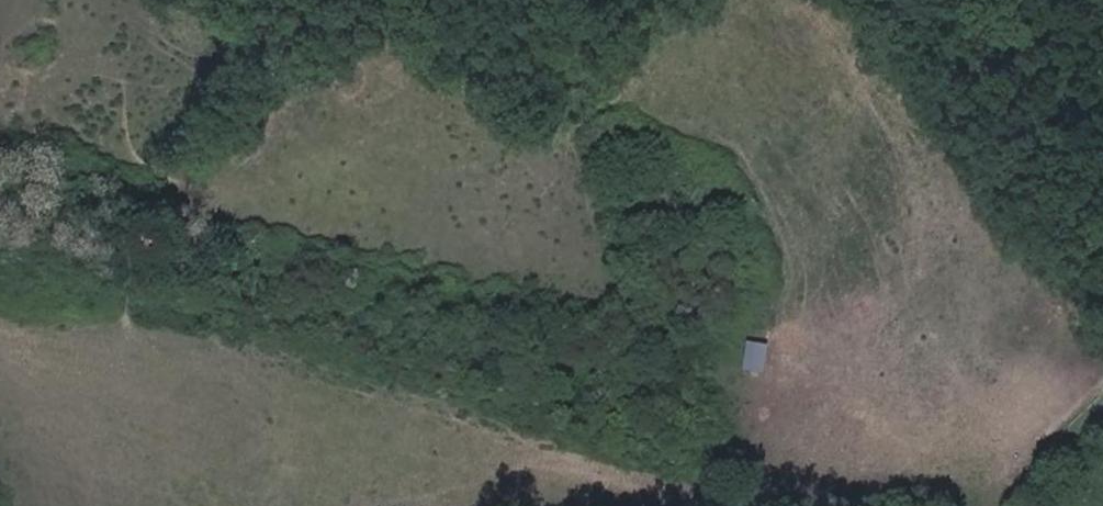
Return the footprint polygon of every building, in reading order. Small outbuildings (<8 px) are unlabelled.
[(751,341),(746,366),(764,370),(769,344),(751,341)]
